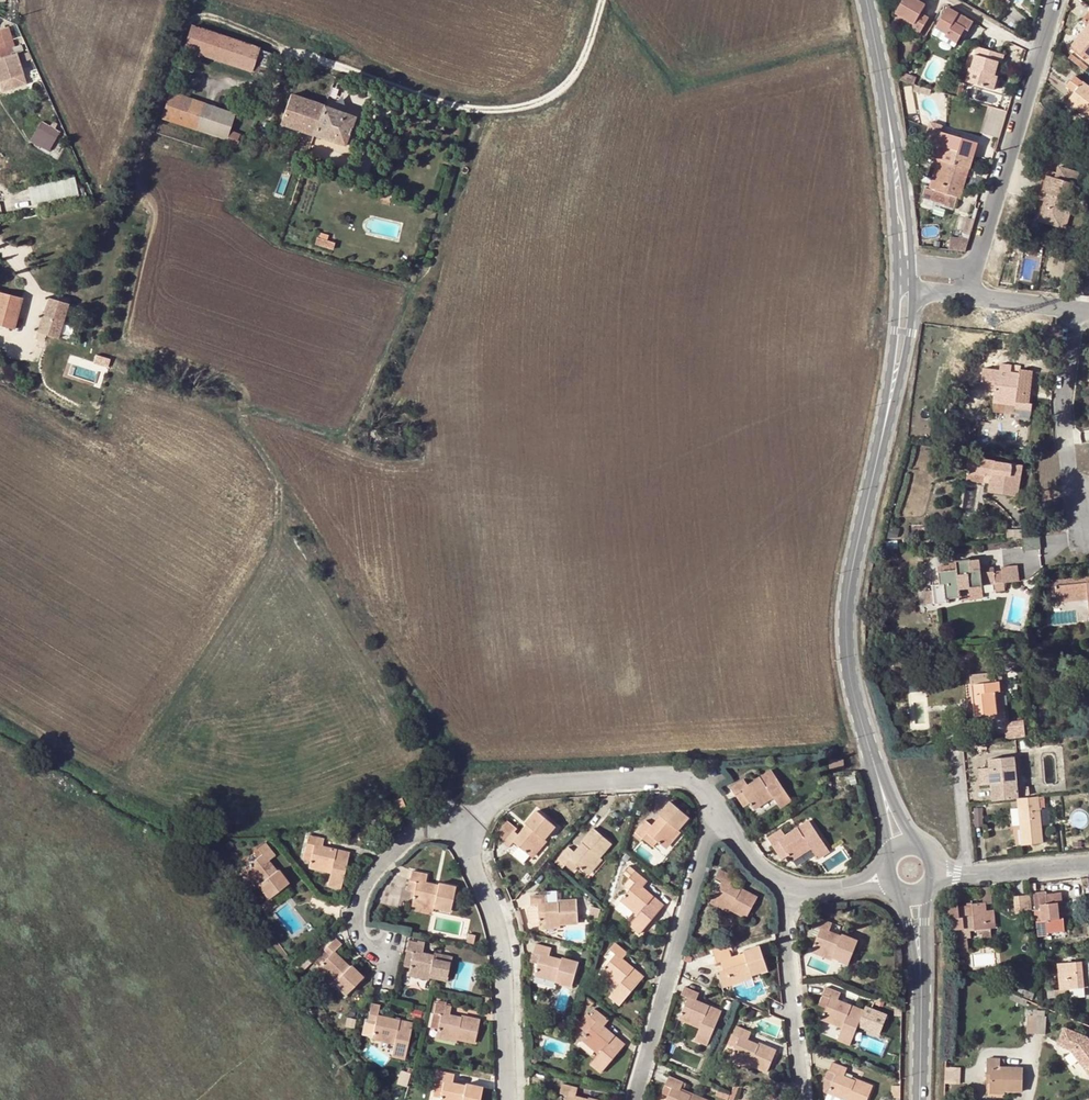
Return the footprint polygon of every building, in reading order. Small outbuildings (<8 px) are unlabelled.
[(903,17),(913,23),(910,29),(917,33),(926,18),(918,14),(924,4),(918,0),(901,0),(894,11),(903,17)] [(1005,9),(1010,2),(1008,0),(993,0),(1005,9)] [(947,7),(936,27),(945,32),(944,35),(956,43),(961,35),(965,28),(968,31),(973,22),(947,7)] [(913,23),(903,17),(900,23),(910,29),(913,23)] [(1071,48),(1088,62),(1088,26),(1071,48)] [(23,74),(8,27),(0,30),(0,82),(23,74)] [(270,53),(193,27),(185,48),(264,75),(270,53)] [(945,32),(936,27),(932,33),(953,47),(956,43),(944,35),(945,32)] [(966,81),(991,89),(994,76),(999,63),(1001,63),(1003,55),(978,47),(972,68),(971,68),(966,81)] [(1072,54),(1069,57),(1086,71),(1088,67),(1072,54)] [(0,82),(0,87),(2,92),(27,84),(23,74),(0,82)] [(1068,101),(1063,107),(1073,115),(1078,109),(1088,117),(1088,87),(1083,83),(1075,76),(1066,87),(1074,94),(1068,101)] [(915,86),(914,91),(930,96),(931,90),(915,86)] [(235,114),(170,92),(161,118),(226,140),(223,146),(230,148),(236,144),(239,134),(229,130),(235,114)] [(280,124),(300,130),(313,135),(323,106),(290,94),(280,124)] [(355,116),(330,107),(323,106),(313,135),(316,136),(344,145),(355,116)] [(1006,112),(988,107),(980,133),(998,139),(1006,112)] [(54,150),(63,129),(43,120),(33,141),(54,150)] [(943,125),(930,122),(925,143),(937,146),(941,132),(943,125)] [(925,187),(922,197),(944,205),(953,208),(957,197),(959,198),(967,173),(963,172),(965,168),(966,168),(970,156),(973,157),(977,144),(941,132),(937,146),(934,158),(938,159),(929,188),(925,187)] [(1043,175),(1038,193),(1041,193),(1047,194),(1045,201),(1039,219),(1057,223),(1064,200),(1068,201),(1073,183),(1077,184),(1080,173),(1060,167),(1055,178),(1043,175)] [(34,198),(35,203),(78,194),(74,177),(28,187),(30,198),(34,198)] [(78,194),(35,203),(36,209),(79,200),(78,194)] [(1059,228),(1068,201),(1064,200),(1057,223),(1039,219),(1038,223),(1059,228)] [(974,220),(967,218),(962,233),(970,236),(974,220)] [(320,233),(318,243),(336,248),(338,237),(320,233)] [(969,239),(950,237),(949,250),(965,252),(969,239)] [(0,292),(0,335),(10,338),(22,298),(0,292)] [(57,338),(69,304),(49,297),(36,331),(57,338)] [(996,379),(994,396),(1017,399),(1016,401),(1030,403),(1033,370),(1020,370),(1019,373),(1011,372),(1012,364),(1001,363),(999,380),(996,379)] [(1017,399),(994,396),(993,402),(1029,406),(1030,403),(1016,401),(1017,399)] [(1022,466),(970,457),(967,475),(991,478),(990,491),(1018,496),(1022,466)] [(1041,544),(1039,537),(1029,538),(1030,546),(1041,544)] [(940,572),(941,584),(933,585),(933,591),(935,604),(947,603),(947,599),(962,597),(961,590),(982,587),(994,586),(995,592),(1005,591),(1004,583),(1003,583),(1003,582),(1002,571),(993,572),(981,573),(979,560),(970,560),(969,559),(956,561),(957,570),(951,570),(950,564),(944,565),(944,572),(940,572)] [(1003,583),(1004,583),(1019,582),(1017,565),(1001,567),(1002,571),(1003,582),(1003,583)] [(1056,587),(1088,583),(1088,577),(1055,580),(1056,587)] [(1056,587),(1057,601),(1088,598),(1088,603),(1088,583),(1056,587)] [(982,587),(961,590),(962,597),(962,603),(972,601),(971,597),(983,595),(982,587)] [(933,591),(922,592),(923,605),(935,604),(933,591)] [(970,675),(970,686),(975,685),(977,705),(970,706),(971,717),(996,715),(996,709),(1005,709),(1004,692),(1000,692),(999,684),(1003,683),(1002,674),(995,675),(994,673),(970,675)] [(975,685),(970,686),(968,686),(970,706),(977,705),(975,685)] [(1023,720),(1005,723),(1006,740),(1026,737),(1023,720)] [(990,768),(987,768),(988,784),(990,784),(992,801),(1018,798),(1014,756),(989,759),(990,768)] [(843,759),(829,759),(829,769),(843,769),(843,759)] [(988,784),(987,768),(979,769),(979,785),(988,784)] [(730,787),(735,795),(741,791),(748,803),(753,810),(772,798),(780,808),(791,801),(771,770),(748,786),(743,779),(730,787)] [(741,791),(735,795),(743,807),(748,803),(741,791)] [(1043,796),(1018,798),(1019,808),(1021,825),(1023,845),(1042,843),(1040,809),(1045,808),(1043,796)] [(401,799),(394,801),(398,810),(404,807),(401,799)] [(639,841),(641,839),(646,833),(654,840),(662,847),(677,830),(688,817),(669,801),(659,814),(660,816),(652,826),(645,821),(632,835),(639,841)] [(1019,808),(1011,809),(1013,826),(1021,825),(1019,808)] [(512,842),(528,856),(543,839),(554,827),(535,810),(525,823),(527,825),(518,835),(511,830),(501,841),(507,847),(512,842)] [(781,830),(767,838),(772,846),(778,841),(791,861),(810,849),(817,859),(829,851),(808,821),(785,836),(781,830)] [(561,869),(564,865),(569,859),(577,866),(585,873),(599,856),(610,843),(592,828),(580,842),(582,844),(574,853),(567,847),(554,862),(561,869)] [(680,832),(677,830),(662,847),(664,849),(680,832)] [(646,833),(641,839),(650,846),(654,840),(646,833)] [(310,834),(307,844),(313,846),(311,859),(309,867),(330,873),(327,885),(341,888),(349,852),(336,849),(322,845),(324,838),(310,834)] [(338,841),(324,838),(322,845),(336,849),(338,841)] [(543,839),(528,856),(531,859),(546,841),(543,839)] [(262,854),(245,867),(258,885),(269,898),(289,883),(278,870),(276,872),(267,861),(275,855),(266,842),(257,849),(262,854)] [(313,846),(307,844),(303,858),(311,859),(313,846)] [(601,859),(599,856),(585,873),(587,875),(601,859)] [(569,859),(564,865),(572,871),(577,866),(569,859)] [(634,884),(629,890),(620,901),(637,915),(628,925),(639,934),(663,906),(641,888),(647,882),(629,866),(623,873),(629,878),(634,884)] [(258,885),(245,867),(242,870),(255,887),(258,885)] [(722,882),(711,900),(730,910),(746,918),(757,897),(741,889),(740,892),(729,885),(734,877),(720,869),(715,878),(722,882)] [(415,882),(412,902),(432,907),(449,910),(454,887),(438,883),(438,885),(425,882),(426,874),(411,870),(409,880),(415,882)] [(623,885),(629,890),(634,884),(629,878),(623,885)] [(1046,900),(1046,895),(1045,891),(1033,893),(1035,910),(1032,911),(1032,912),(1033,922),(1036,922),(1038,936),(1047,936),(1047,932),(1064,930),(1062,919),(1053,919),(1051,899),(1046,900)] [(1059,893),(1046,895),(1046,900),(1051,899),(1053,919),(1062,919),(1059,893)] [(538,904),(538,925),(559,924),(577,923),(576,900),(558,901),(558,903),(546,904),(545,895),(530,896),(530,905),(538,904)] [(1032,912),(1032,911),(1030,895),(1013,897),(1015,914),(1032,912)] [(270,897),(269,898),(259,905),(265,914),(276,905),(270,897)] [(730,910),(711,900),(710,903),(728,913),(730,910)] [(982,912),(981,902),(971,904),(970,906),(957,907),(957,904),(948,905),(949,918),(952,918),(955,952),(967,951),(966,939),(974,938),(974,930),(989,929),(995,928),(993,910),(986,911),(982,912)] [(817,918),(814,926),(820,929),(816,938),(812,949),(833,957),(849,964),(857,941),(841,935),(841,937),(829,932),(832,924),(817,918)] [(820,929),(814,926),(810,935),(816,938),(820,929)] [(974,930),(974,938),(990,936),(989,929),(974,930)] [(1064,937),(1064,930),(1047,932),(1047,936),(1048,939),(1064,937)] [(324,949),(325,952),(330,956),(319,966),(318,967),(333,983),(345,994),(363,977),(351,965),(349,967),(334,952),(342,944),(335,938),(324,949)] [(407,941),(405,950),(413,952),(411,968),(410,972),(429,976),(446,980),(451,958),(434,954),(433,956),(422,953),(424,942),(418,941),(418,943),(407,941)] [(614,955),(600,972),(617,987),(609,996),(619,1005),(643,978),(621,959),(627,953),(614,943),(609,950),(614,955)] [(730,943),(701,951),(706,966),(723,961),(726,969),(717,972),(722,988),(731,985),(729,982),(751,975),(766,970),(760,946),(743,952),(744,954),(731,958),(729,950),(732,949),(730,943)] [(540,956),(534,975),(555,981),(571,986),(578,963),(561,958),(561,960),(548,956),(550,948),(536,944),(533,953),(540,956)] [(831,961),(833,957),(812,949),(810,952),(831,961)] [(413,952),(405,950),(402,966),(411,968),(413,952)] [(330,956),(325,952),(315,962),(319,966),(330,956)] [(540,956),(533,953),(531,962),(537,964),(540,956)] [(1084,962),(1058,964),(1060,989),(1054,990),(1055,997),(1068,996),(1068,988),(1086,987),(1084,962)] [(330,985),(333,983),(318,967),(315,969),(330,985)] [(417,985),(419,978),(404,974),(402,981),(417,985)] [(555,981),(534,975),(533,979),(554,985),(555,981)] [(752,978),(751,975),(729,982),(731,985),(752,978)] [(687,998),(679,1019),(695,1026),(698,1027),(693,1039),(707,1045),(721,1012),(696,1001),(699,994),(684,987),(681,996),(687,998)] [(821,1019),(830,1022),(842,1028),(838,1037),(837,1040),(850,1045),(864,1011),(838,1001),(840,993),(826,987),(818,1005),(825,1009),(821,1019)] [(1028,999),(1012,993),(1009,999),(1025,1005),(1028,999)] [(880,1006),(883,999),(876,996),(873,1004),(880,1006)] [(589,1000),(585,1004),(592,1010),(595,1006),(589,1000)] [(436,1034),(456,1039),(474,1043),(479,1020),(461,1016),(461,1018),(448,1015),(450,1006),(444,1005),(445,1002),(437,1001),(437,1004),(435,1003),(433,1012),(440,1014),(437,1029),(436,1034)] [(376,1020),(372,1036),(372,1038),(394,1043),(391,1056),(404,1059),(411,1023),(377,1015),(379,1005),(372,1003),(368,1019),(376,1020)] [(587,1033),(581,1039),(599,1055),(590,1064),(600,1073),(623,1045),(603,1027),(608,1021),(595,1011),(591,1017),(596,1021),(587,1033)] [(440,1014),(433,1012),(430,1027),(437,1029),(440,1014)] [(591,1017),(586,1013),(576,1024),(587,1033),(596,1021),(591,1017)] [(1046,1017),(1027,1016),(1026,1033),(1045,1034),(1046,1017)] [(364,1034),(372,1036),(376,1020),(368,1019),(364,1034)] [(695,1026),(679,1019),(675,1027),(691,1034),(695,1026)] [(842,1028),(830,1022),(825,1033),(838,1037),(842,1028)] [(1084,1075),(1088,1072),(1088,1044),(1074,1023),(1056,1035),(1084,1075)] [(736,1027),(732,1035),(739,1038),(735,1048),(730,1057),(750,1065),(766,1072),(775,1051),(759,1044),(759,1046),(747,1041),(750,1032),(736,1027)] [(739,1038),(732,1035),(728,1045),(735,1048),(739,1038)] [(749,1069),(750,1065),(730,1057),(729,1060),(749,1069)] [(987,1058),(986,1078),(991,1078),(990,1084),(990,1090),(1004,1091),(1022,1092),(1023,1069),(1005,1067),(1005,1060),(1001,1060),(1000,1058),(987,1058)] [(828,1094),(844,1099),(867,1099),(872,1086),(855,1080),(855,1081),(843,1077),(847,1069),(833,1062),(825,1079),(833,1083),(828,1094)] [(945,1082),(960,1082),(960,1066),(945,1066),(945,1082)] [(436,1080),(443,1082),(440,1098),(439,1099),(479,1099),(482,1087),(465,1084),(464,1086),(452,1083),(453,1074),(438,1071),(436,1080)] [(665,1099),(707,1099),(692,1094),(691,1096),(679,1091),(682,1082),(669,1076),(665,1085),(671,1088),(665,1099)] [(443,1082),(436,1080),(432,1096),(440,1098),(443,1082)] [(565,1099),(586,1099),(575,1096),(578,1089),(562,1085),(559,1093),(566,1095),(565,1099)] [(671,1088),(665,1085),(661,1093),(667,1096),(671,1088)]
